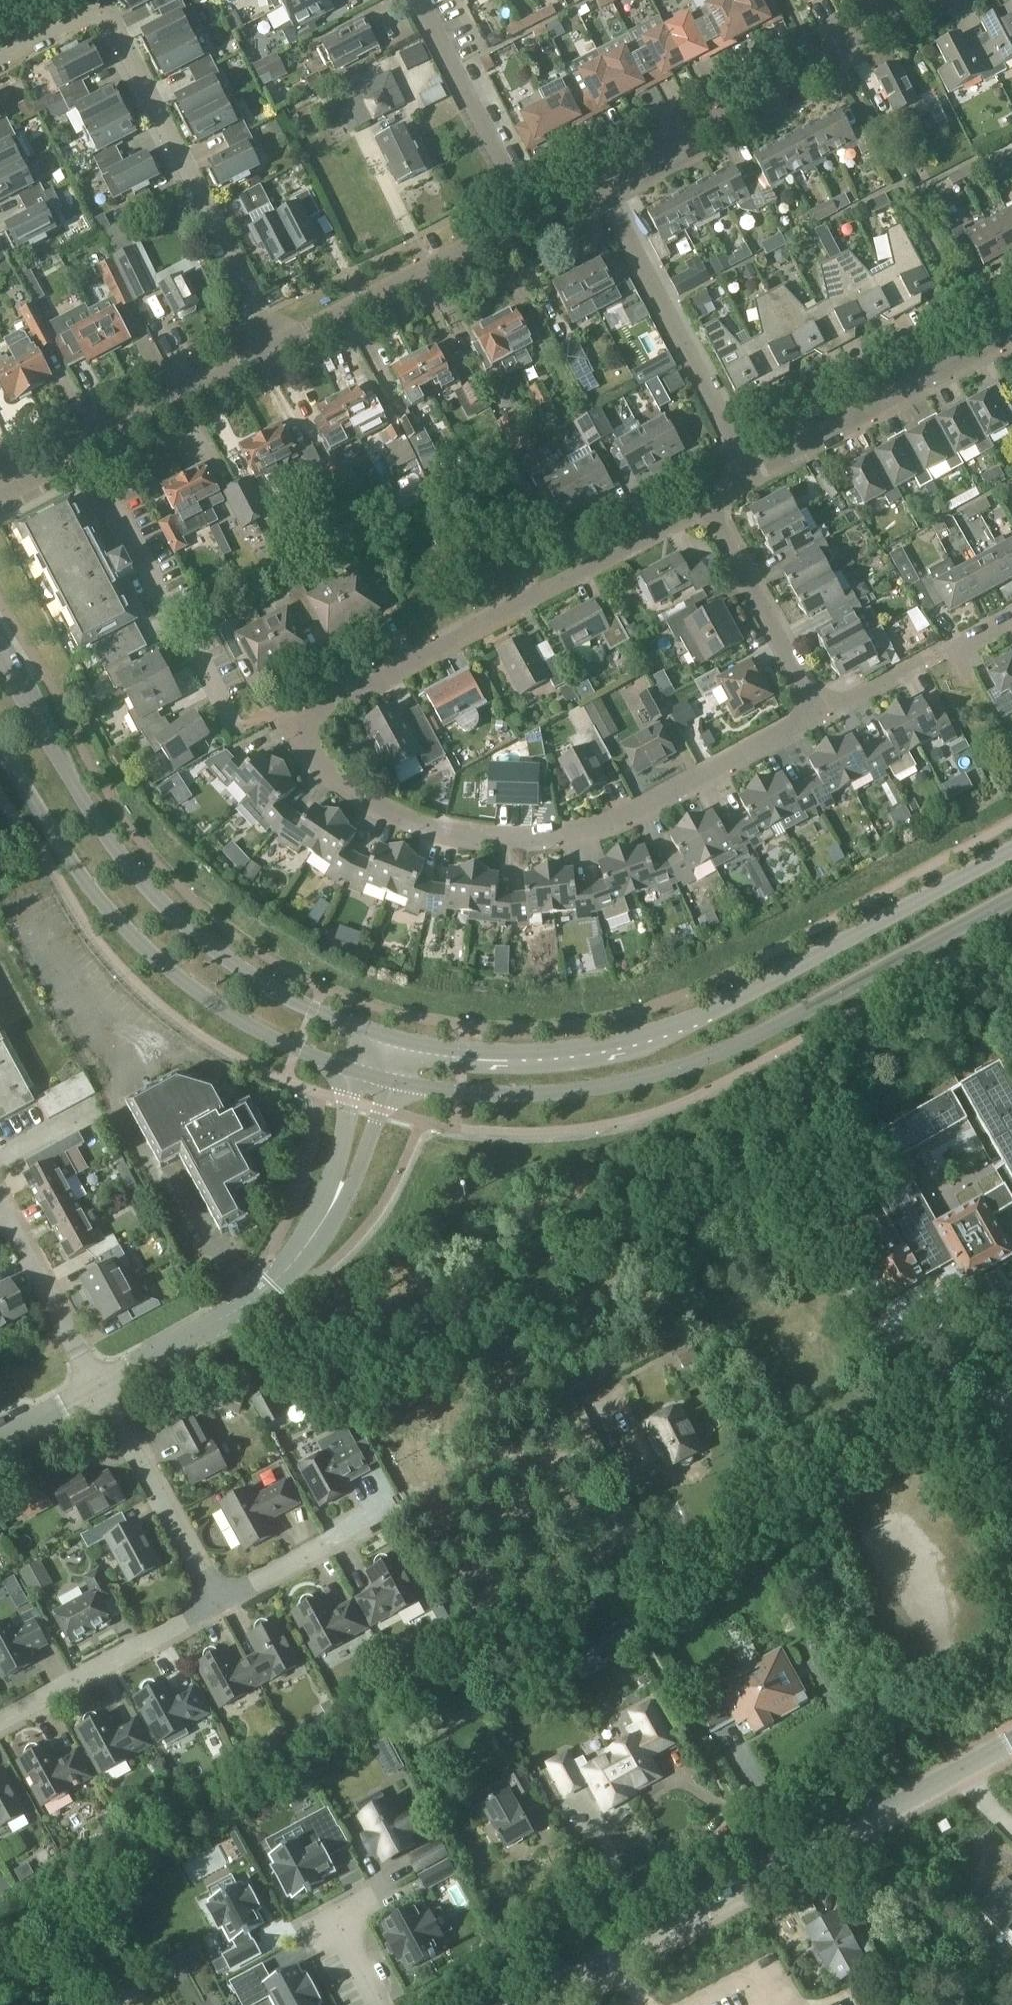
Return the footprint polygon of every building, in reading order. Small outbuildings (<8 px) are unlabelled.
[(183,0),(116,0),(127,10),(128,9),(131,8),(133,12),(151,3),(156,14),(160,12),(183,0)] [(160,12),(165,22),(144,33),(147,39),(143,40),(142,41),(151,58),(205,30),(204,30),(203,30),(192,9),(188,11),(182,1),(184,0),(183,0),(160,12)] [(266,7),(272,6),(275,12),(298,0),(265,0),(266,7)] [(275,12),(269,15),(276,30),(280,29),(289,47),(318,33),(312,22),(334,11),(329,1),(330,0),(298,0),(275,12)] [(601,9),(613,3),(611,0),(597,0),(601,9)] [(697,14),(718,53),(730,47),(727,43),(736,38),(737,40),(748,34),(731,0),(724,0),(697,14)] [(748,34),(759,28),(758,27),(767,22),(770,27),(781,21),(771,0),(770,0),(761,4),(759,0),(731,0),(748,34)] [(540,12),(544,21),(557,14),(552,6),(540,12)] [(1003,12),(1011,29),(1011,8),(1003,12)] [(236,12),(227,17),(233,29),(242,25),(236,12)] [(540,12),(519,23),(523,32),(544,21),(540,12)] [(1003,12),(981,24),(992,45),(981,50),(996,78),(1007,72),(1004,66),(1011,62),(1011,29),(1003,12)] [(697,14),(666,30),(685,67),(696,61),(695,60),(704,55),(706,59),(718,53),(697,14)] [(516,17),(504,23),(512,38),(523,32),(519,23),(516,17)] [(558,20),(546,27),(550,35),(554,41),(566,35),(558,20)] [(355,62),(356,59),(378,48),(373,38),(374,38),(370,30),(370,31),(365,21),(349,30),(348,29),(339,34),(339,35),(321,44),(323,48),(317,51),(326,69),(332,66),(334,70),(339,67),(343,69),(355,62)] [(545,27),(534,33),(538,41),(550,35),(546,27),(545,27)] [(205,31),(205,30),(151,58),(159,75),(160,74),(164,72),(167,78),(188,67),(193,78),(216,66),(210,55),(205,58),(194,36),(205,31)] [(666,30),(634,46),(655,86),(666,80),(664,76),(673,71),(674,72),(685,67),(666,30)] [(490,49),(502,42),(497,32),(485,39),(490,49)] [(996,78),(981,50),(970,56),(959,36),(937,47),(949,70),(939,75),(938,73),(937,73),(949,95),(981,78),(984,84),(996,78)] [(65,102),(88,90),(82,80),(104,69),(101,64),(104,61),(105,61),(96,44),(80,52),(78,47),(64,54),(66,59),(47,69),(47,70),(49,69),(59,90),(58,91),(59,92),(60,91),(65,102)] [(655,86),(634,46),(602,62),(621,99),(632,94),(632,93),(641,88),(643,92),(655,86)] [(270,75),(274,82),(289,74),(278,54),(254,67),(261,80),(270,75)] [(494,69),(488,58),(480,62),(486,74),(494,69)] [(602,62),(571,79),(591,119),(603,113),(601,108),(610,104),(610,105),(621,99),(602,62)] [(912,93),(898,65),(876,76),(890,104),(896,115),(917,104),(912,93)] [(216,66),(193,78),(199,88),(177,99),(180,104),(177,106),(176,107),(184,123),(234,98),(233,98),(227,101),(216,80),(221,77),(216,66)] [(358,90),(345,97),(360,128),(373,122),(405,106),(390,75),(358,90)] [(591,119),(571,79),(539,95),(558,132),(569,126),(568,125),(577,120),(580,125),(591,119)] [(427,109),(448,98),(442,85),(441,84),(433,89),(420,95),(427,109)] [(88,90),(65,102),(71,113),(77,109),(88,131),(130,110),(122,93),(121,94),(117,95),(115,90),(93,101),(88,90)] [(558,132),(539,95),(516,106),(526,126),(517,130),(528,152),(540,145),(537,141),(547,137),(547,138),(558,132)] [(234,98),(184,123),(193,140),(194,140),(197,138),(200,143),(221,133),(227,143),(249,132),(244,121),(245,121),(244,119),(243,120),(233,99),(234,99),(234,98)] [(18,105),(26,121),(38,115),(31,99),(18,105)] [(12,128),(7,118),(8,117),(8,116),(7,116),(0,104),(0,134),(12,128)] [(940,108),(932,112),(938,124),(946,120),(940,108)] [(942,138),(929,109),(920,113),(918,109),(898,120),(914,151),(942,138)] [(138,126),(130,110),(88,131),(99,153),(93,156),(98,167),(121,156),(115,145),(137,134),(134,130),(137,127),(138,126)] [(841,112),(819,123),(835,153),(843,149),(846,152),(854,148),(858,146),(863,155),(874,150),(862,128),(852,133),(841,112)] [(819,123),(798,134),(816,168),(827,162),(826,158),(835,153),(819,123)] [(0,134),(0,176),(23,164),(29,161),(29,160),(28,161),(17,141),(20,139),(19,138),(18,139),(12,128),(0,134)] [(406,128),(377,142),(398,185),(427,172),(406,128)] [(252,154),(259,150),(249,132),(227,143),(232,154),(211,165),(213,170),(210,172),(209,172),(218,190),(234,182),(236,186),(251,179),(248,174),(260,168),(252,154)] [(798,134),(776,145),(792,175),(801,171),(804,174),(811,170),(811,171),(816,168),(798,134)] [(990,144),(985,135),(974,141),(979,150),(990,144)] [(1004,158),(1011,154),(1011,145),(1011,143),(1000,149),(1004,158)] [(756,184),(768,206),(778,200),(773,191),(785,184),(784,180),(792,175),(776,145),(755,157),(766,178),(756,184)] [(1004,158),(1000,149),(988,155),(993,164),(1004,158)] [(126,166),(121,156),(98,167),(104,178),(103,178),(103,180),(104,179),(115,200),(114,200),(114,201),(134,192),(136,196),(150,189),(148,184),(164,176),(155,159),(154,160),(150,160),(148,156),(126,166)] [(0,176),(0,204),(18,195),(23,205),(46,194),(40,183),(34,186),(23,164),(0,176)] [(713,179),(728,209),(737,205),(740,208),(752,202),(757,211),(768,206),(756,184),(746,189),(734,167),(713,179)] [(970,167),(959,173),(964,181),(974,175),(970,167)] [(964,181),(959,173),(948,178),(953,187),(964,181)] [(728,209),(713,179),(691,190),(709,224),(721,218),(720,214),(728,209)] [(239,197),(249,217),(271,205),(261,186),(239,197)] [(698,230),(709,224),(691,190),(670,201),(686,232),(695,227),(698,230)] [(277,217),(299,259),(315,250),(315,249),(314,245),(319,243),(308,222),(320,215),(309,193),(295,200),(299,206),(277,217)] [(46,194),(23,205),(29,216),(7,226),(10,231),(7,234),(6,235),(15,252),(31,244),(33,248),(47,241),(45,236),(64,227),(63,226),(62,226),(52,205),(53,205),(52,204),(51,204),(46,194)] [(831,201),(837,212),(851,205),(845,194),(831,201)] [(890,207),(885,196),(867,205),(873,216),(890,207)] [(686,232),(670,201),(648,213),(660,234),(649,240),(661,262),(672,256),(667,247),(678,240),(677,236),(686,232)] [(837,212),(831,201),(811,212),(817,223),(837,212)] [(987,223),(1005,257),(1011,253),(1011,222),(1007,213),(987,223)] [(105,215),(94,220),(101,232),(111,227),(105,215)] [(299,259),(277,217),(252,230),(251,228),(249,228),(259,247),(260,246),(259,244),(262,242),(275,266),(279,264),(282,266),(283,267),(299,259)] [(156,292),(123,223),(102,233),(114,260),(134,301),(155,291),(155,292),(156,292)] [(1005,257),(987,223),(966,235),(984,268),(1005,257)] [(826,225),(818,230),(868,325),(889,313),(893,321),(905,315),(883,273),(872,279),(849,253),(848,253),(842,256),(826,225)] [(883,273),(905,315),(916,309),(912,301),(934,290),(901,226),(886,234),(894,267),(883,273)] [(868,325),(818,230),(815,231),(832,262),(820,268),(820,269),(828,302),(817,308),(839,349),(850,343),(846,336),(868,325)] [(794,231),(783,236),(788,246),(799,240),(794,231)] [(729,263),(732,268),(753,256),(746,244),(741,247),(743,250),(734,255),(736,259),(729,263)] [(788,262),(790,256),(787,251),(781,250),(776,252),(774,258),(778,264),(783,265),(788,262)] [(20,277),(29,272),(20,256),(10,261),(20,277)] [(729,263),(726,257),(713,264),(719,274),(732,268),(729,263)] [(588,268),(577,274),(597,313),(621,300),(608,275),(609,274),(605,266),(604,267),(601,261),(598,263),(596,259),(586,264),(588,268)] [(98,267),(113,298),(90,310),(113,353),(123,348),(121,346),(132,340),(117,311),(134,301),(114,260),(98,267)] [(12,270),(7,261),(0,265),(0,268),(4,275),(12,270)] [(691,271),(672,281),(680,296),(711,279),(703,264),(691,271)] [(747,280),(757,274),(752,264),(741,269),(747,280)] [(210,267),(203,271),(186,279),(185,277),(160,289),(175,317),(178,316),(180,319),(183,320),(196,313),(197,310),(196,307),(199,305),(193,294),(210,285),(209,283),(216,279),(210,267)] [(597,313),(577,274),(553,286),(573,325),(597,313)] [(839,349),(817,308),(806,313),(783,288),(768,295),(802,359),(823,348),(827,356),(839,349)] [(701,321),(710,316),(702,301),(710,297),(707,291),(690,300),(701,321)] [(762,337),(751,342),(773,384),(785,378),(781,371),(802,359),(768,295),(754,303),(762,337)] [(20,332),(5,340),(15,360),(32,391),(46,384),(45,381),(52,377),(36,347),(40,345),(42,351),(55,344),(34,305),(22,311),(33,333),(27,336),(26,333),(25,334),(20,332)] [(90,311),(87,307),(47,328),(65,362),(82,353),(88,364),(99,358),(100,360),(112,354),(90,311)] [(508,345),(521,370),(521,371),(534,364),(527,351),(534,347),(533,346),(542,342),(536,331),(530,334),(516,309),(506,313),(503,312),(494,317),(495,320),(508,345)] [(521,370),(508,345),(495,320),(494,317),(483,323),(482,326),(473,331),(480,343),(473,346),(487,373),(503,364),(509,376),(521,370)] [(773,384),(751,342),(740,348),(717,323),(717,322),(702,330),(736,394),(758,383),(762,390),(773,384)] [(577,338),(561,347),(578,382),(579,381),(593,374),(595,373),(577,338)] [(436,346),(426,351),(423,350),(413,355),(414,358),(429,386),(438,381),(443,391),(461,382),(456,371),(450,374),(436,346)] [(413,355),(403,361),(402,364),(393,369),(407,396),(402,398),(408,410),(425,401),(420,391),(429,386),(414,358),(413,355)] [(16,396),(17,399),(32,391),(15,360),(6,365),(1,356),(0,356),(0,383),(9,400),(16,396)] [(671,356),(633,376),(639,387),(677,367),(671,356)] [(685,389),(677,374),(663,382),(671,396),(685,389)] [(671,405),(658,380),(645,387),(659,411),(671,405)] [(476,382),(462,389),(472,408),(485,401),(476,382)] [(552,401),(542,383),(530,390),(540,407),(552,428),(562,422),(551,402),(552,401)] [(966,400),(994,450),(989,439),(1006,430),(1011,440),(1011,410),(997,383),(985,390),(987,395),(969,404),(967,400),(966,400)] [(355,428),(357,432),(366,428),(368,433),(379,428),(358,387),(351,391),(347,390),(338,395),(339,397),(355,428)] [(316,422),(326,443),(328,441),(333,451),(339,447),(340,448),(350,443),(350,442),(359,437),(357,432),(355,428),(339,397),(338,395),(327,400),(326,404),(319,408),(324,418),(316,422)] [(994,450),(966,400),(954,407),(957,411),(939,421),(936,417),(963,467),(964,467),(958,456),(976,446),(981,457),(994,450)] [(600,409),(587,417),(601,442),(614,435),(600,409)] [(535,444),(518,413),(498,423),(515,455),(535,444)] [(441,461),(426,432),(421,434),(412,416),(400,422),(410,440),(411,440),(422,464),(424,464),(426,469),(441,461)] [(601,442),(587,417),(573,424),(587,449),(601,442)] [(963,467),(936,417),(924,424),(926,428),(908,438),(906,433),(905,434),(933,484),(963,467)] [(665,419),(641,432),(659,465),(684,452),(665,419)] [(398,421),(377,432),(385,447),(386,446),(397,469),(417,459),(398,421)] [(283,425),(281,427),(280,425),(271,429),(272,431),(263,436),(285,480),(292,476),(285,462),(298,455),(283,425)] [(628,467),(634,479),(659,465),(641,432),(616,446),(618,448),(611,452),(621,471),(628,467)] [(933,484),(905,434),(893,440),(895,444),(878,454),(875,450),(902,500),(903,500),(897,489),(915,480),(920,490),(924,488),(930,498),(938,494),(933,484)] [(284,481),(261,437),(239,448),(254,478),(267,471),(274,486),(284,481)] [(490,449),(497,463),(512,455),(504,440),(490,449)] [(311,467),(322,462),(314,446),(303,451),(311,467)] [(517,456),(531,481),(543,474),(529,450),(517,456)] [(902,500),(875,450),(863,457),(865,461),(846,472),(865,507),(884,496),(890,507),(902,500)] [(346,475),(337,456),(324,463),(333,482),(346,475)] [(570,470),(589,504),(613,490),(595,457),(570,470)] [(210,511),(222,504),(203,467),(182,478),(208,527),(216,523),(210,511)] [(999,467),(981,476),(987,487),(1005,477),(999,467)] [(589,504),(570,470),(546,484),(564,517),(589,504)] [(818,480),(832,501),(843,494),(828,473),(818,480)] [(251,477),(237,485),(256,523),(271,516),(251,477)] [(164,484),(165,486),(163,487),(178,515),(175,517),(174,515),(161,522),(177,553),(191,546),(186,537),(201,529),(202,531),(208,527),(182,478),(174,482),(174,480),(164,484)] [(256,523),(237,485),(222,492),(242,531),(256,523)] [(976,488),(946,505),(950,513),(980,495),(976,488)] [(763,535),(807,511),(798,515),(788,495),(751,515),(755,528),(758,527),(763,535)] [(974,505),(979,515),(990,508),(985,499),(974,505)] [(129,658),(148,649),(134,623),(136,622),(72,501),(19,529),(82,650),(92,645),(105,670),(129,658)] [(380,508),(384,516),(384,517),(392,513),(388,504),(382,507),(380,508)] [(979,515),(974,505),(963,511),(968,521),(979,515)] [(354,514),(358,522),(361,521),(365,518),(361,510),(359,511),(354,514)] [(807,511),(763,535),(767,544),(765,547),(774,556),(796,544),(801,554),(824,542),(830,538),(824,527),(818,530),(807,511)] [(936,534),(947,528),(942,519),(931,525),(936,534)] [(1007,546),(1003,538),(994,542),(999,550),(1011,575),(1011,543),(1007,546)] [(824,542),(801,554),(807,564),(785,576),(788,589),(791,588),(796,597),(832,577),(827,568),(834,560),(824,542)] [(910,563),(902,548),(890,555),(898,569),(910,563)] [(978,562),(993,591),(1011,581),(1011,575),(999,550),(978,562)] [(124,555),(122,551),(108,558),(119,580),(134,572),(125,555),(124,555)] [(712,584),(700,563),(686,571),(679,557),(641,577),(656,605),(693,586),(697,593),(712,584)] [(333,587),(354,626),(358,624),(363,625),(366,624),(369,622),(371,617),(379,612),(367,590),(378,584),(365,561),(346,571),(349,578),(333,587)] [(931,577),(920,583),(934,609),(945,604),(951,614),(972,602),(957,573),(950,561),(929,573),(931,577)] [(950,561),(957,573),(972,602),(993,591),(978,562),(957,573),(950,561)] [(269,569),(274,580),(284,575),(278,564),(269,569)] [(832,577),(796,597),(801,605),(798,608),(807,617),(829,605),(835,615),(857,603),(851,592),(843,596),(832,577)] [(854,592),(858,600),(871,593),(865,583),(855,588),(857,591),(854,592)] [(934,609),(920,583),(909,589),(924,615),(934,609)] [(354,626),(333,587),(310,600),(303,587),(292,594),(307,622),(318,617),(330,639),(338,635),(343,636),(347,635),(350,632),(351,627),(354,626)] [(279,616),(263,625),(284,664),(287,662),(292,663),(296,662),(299,660),(301,655),(309,650),(297,628),(307,622),(292,594),(291,594),(294,599),(276,609),(279,616)] [(181,615),(187,626),(205,617),(195,598),(185,603),(181,615)] [(867,598),(857,603),(858,604),(860,609),(870,604),(867,598)] [(594,603),(552,626),(568,654),(606,634),(615,650),(629,642),(618,621),(609,605),(598,611),(594,603)] [(668,622),(688,611),(684,603),(664,614),(668,622)] [(857,603),(835,615),(840,625),(818,637),(821,650),(824,649),(829,658),(881,630),(881,629),(865,637),(855,619),(863,614),(860,609),(858,604),(857,603)] [(743,645),(722,606),(701,618),(695,607),(688,611),(668,622),(666,623),(677,642),(681,640),(689,655),(700,650),(708,664),(743,645)] [(918,634),(930,627),(918,609),(917,609),(908,614),(918,634)] [(630,640),(641,634),(635,623),(624,629),(630,640)] [(284,664),(263,625),(240,637),(235,628),(222,635),(235,661),(248,654),(260,677),(268,672),(273,674),(277,673),(280,670),(281,665),(284,664)] [(892,650),(881,630),(829,658),(834,666),(831,669),(840,678),(862,666),(868,677),(891,665),(885,654),(892,650)] [(562,669),(556,658),(542,666),(528,639),(499,654),(522,696),(550,681),(556,691),(570,683),(562,669)] [(565,653),(556,658),(562,669),(571,665),(565,653)] [(129,658),(105,670),(115,691),(122,687),(128,698),(170,678),(158,655),(134,668),(129,658)] [(1004,663),(996,663),(992,663),(989,665),(986,668),(1002,699),(994,703),(1002,720),(1011,714),(1011,658),(1004,663)] [(768,696),(752,666),(722,682),(717,673),(696,684),(704,698),(724,687),(731,699),(726,702),(736,720),(754,710),(751,705),(768,696)] [(479,721),(479,718),(476,713),(498,700),(481,669),(453,683),(452,680),(427,694),(428,697),(428,698),(443,726),(444,725),(446,729),(456,723),(460,729),(461,730),(463,732),(465,732),(467,733),(469,733),(472,732),(474,731),(476,730),(477,728),(478,726),(479,723),(479,721)] [(170,678),(128,698),(135,711),(128,714),(138,734),(165,720),(165,719),(162,721),(157,712),(181,699),(170,678)] [(589,681),(576,688),(583,701),(596,694),(589,681)] [(663,699),(676,693),(670,682),(657,689),(663,699)] [(561,692),(566,703),(577,698),(571,687),(561,692)] [(663,700),(658,689),(657,688),(639,697),(654,724),(671,715),(663,700)] [(602,742),(602,741),(619,732),(600,698),(584,707),(596,729),(602,742)] [(911,703),(897,706),(920,748),(941,737),(945,745),(957,739),(945,716),(940,708),(930,714),(922,700),(912,705),(911,703)] [(678,728),(696,718),(687,701),(669,710),(678,728)] [(886,737),(873,745),(887,771),(890,769),(895,779),(916,768),(909,754),(920,748),(897,706),(887,716),(888,718),(879,723),(886,737)] [(447,758),(427,721),(409,731),(397,710),(367,726),(383,756),(376,760),(382,772),(387,773),(391,771),(391,772),(420,756),(427,768),(447,758)] [(172,731),(165,720),(138,734),(139,735),(142,733),(156,755),(163,751),(176,772),(193,760),(187,751),(209,737),(195,715),(172,731)] [(435,737),(442,733),(433,718),(427,721),(435,737)] [(504,722),(497,721),(496,732),(503,732),(504,722)] [(675,754),(660,727),(623,748),(637,775),(675,754)] [(596,729),(595,729),(571,742),(578,754),(561,763),(580,798),(607,784),(596,763),(610,756),(602,742),(596,729)] [(541,733),(528,736),(532,758),(545,756),(541,733)] [(842,741),(828,744),(851,786),(871,775),(876,783),(887,777),(885,772),(887,771),(873,745),(860,752),(853,738),(843,743),(842,741)] [(817,775),(804,782),(818,808),(820,807),(823,812),(835,805),(830,797),(851,786),(828,744),(818,754),(819,756),(809,761),(817,775)] [(209,763),(207,765),(227,788),(235,781),(250,798),(250,799),(263,787),(286,767),(274,759),(271,761),(264,753),(252,764),(244,755),(238,760),(236,762),(228,753),(209,763)] [(250,799),(243,805),(268,832),(271,830),(275,834),(295,811),(285,800),(297,789),(290,781),(292,780),(286,767),(263,787),(250,799)] [(492,804),(536,806),(538,770),(493,768),(492,804)] [(772,778),(758,781),(781,823),(785,832),(806,821),(818,814),(815,810),(818,808),(804,782),(790,789),(783,776),(773,781),(772,778)] [(180,779),(168,787),(178,803),(191,795),(180,779)] [(747,813),(734,820),(748,846),(751,845),(753,849),(774,838),(770,829),(781,823),(758,781),(748,792),(749,794),(740,799),(747,813)] [(913,814),(921,810),(915,798),(907,802),(913,814)] [(295,811),(275,834),(280,838),(278,841),(298,854),(303,847),(314,854),(341,815),(327,810),(326,812),(316,806),(307,820),(295,811)] [(703,816),(689,819),(712,861),(716,869),(748,852),(746,847),(748,846),(734,820),(721,827),(713,813),(704,819),(703,816)] [(341,815),(314,854),(333,867),(328,875),(339,882),(341,879),(346,882),(360,856),(348,847),(357,834),(348,828),(350,826),(341,815)] [(678,850),(664,857),(677,885),(681,882),(684,887),(695,881),(691,872),(712,861),(689,819),(678,829),(680,832),(670,837),(678,850)] [(360,856),(346,882),(353,884),(352,885),(351,889),(363,894),(367,885),(388,893),(405,848),(391,847),(390,850),(380,846),(374,861),(360,856)] [(405,848),(388,893),(410,901),(407,910),(419,915),(421,910),(427,912),(434,883),(420,878),(426,863),(416,859),(417,857),(405,848)] [(634,849),(620,850),(636,895),(658,887),(661,896),(674,891),(672,887),(677,885),(664,857),(650,862),(645,848),(635,852),(634,849)] [(604,879),(590,884),(597,913),(603,911),(607,922),(629,914),(624,899),(636,895),(620,850),(608,858),(609,861),(599,865),(604,879)] [(251,861),(243,853),(232,862),(240,871),(251,861)] [(763,872),(756,859),(744,866),(751,878),(763,872)] [(242,875),(253,882),(263,869),(252,861),(242,875)] [(434,883),(427,912),(433,913),(433,918),(446,920),(447,910),(470,913),(476,866),(462,868),(461,871),(451,869),(449,885),(434,883)] [(470,913),(469,921),(493,924),(498,924),(497,926),(505,927),(506,922),(512,923),(512,893),(498,892),(498,891),(500,876),(489,874),(489,872),(476,866),(470,913)] [(512,893),(512,923),(519,922),(519,928),(543,925),(542,916),(554,914),(549,867),(536,872),(536,875),(525,876),(527,892),(512,893)] [(563,869),(549,867),(554,914),(578,912),(579,921),(592,920),(591,914),(597,913),(590,884),(576,886),(574,870),(563,872),(563,869)] [(313,909),(310,921),(322,924),(325,912),(313,909)] [(719,923),(714,912),(698,920),(704,931),(719,923)] [(592,955),(606,952),(602,937),(589,940),(592,955)] [(549,974),(561,970),(558,958),(545,962),(549,974)] [(495,962),(495,975),(509,975),(510,962),(496,962),(495,962)] [(33,1105),(26,1093),(0,1044),(0,1123),(33,1105)] [(961,1086),(1011,1177),(1011,1085),(1000,1064),(961,1086)] [(37,1099),(48,1121),(95,1096),(83,1074),(37,1099)] [(273,1142),(251,1101),(247,1104),(239,1090),(224,1098),(219,1087),(179,1075),(126,1104),(162,1170),(181,1159),(222,1235),(250,1220),(236,1195),(262,1181),(248,1156),(273,1142)] [(952,1092),(879,1133),(895,1161),(968,1120),(952,1092)] [(37,1199),(66,1183),(65,1182),(78,1175),(67,1155),(69,1154),(68,1152),(85,1143),(80,1134),(42,1155),(47,1165),(24,1178),(32,1191),(33,1191),(37,1199)] [(122,1179),(130,1174),(125,1163),(116,1168),(122,1179)] [(872,1188),(904,1244),(893,1250),(895,1253),(870,1266),(890,1300),(925,1280),(924,1277),(955,1259),(967,1281),(1011,1255),(1011,1253),(992,1218),(1011,1207),(1011,1197),(1005,1185),(937,1224),(905,1169),(872,1188)] [(136,1185),(130,1174),(122,1179),(128,1190),(136,1185)] [(66,1183),(37,1199),(48,1219),(77,1204),(66,1183)] [(147,1205),(141,1194),(133,1199),(139,1210),(147,1205)] [(88,1223),(77,1204),(48,1219),(59,1239),(88,1223)] [(93,1234),(88,1223),(59,1239),(63,1247),(62,1248),(70,1261),(93,1249),(99,1260),(104,1257),(120,1248),(114,1237),(106,1241),(100,1231),(93,1234)] [(120,1248),(104,1257),(109,1267),(82,1281),(85,1286),(83,1290),(88,1300),(93,1300),(94,1302),(133,1281),(126,1268),(131,1266),(121,1248),(120,1248)] [(171,1275),(177,1286),(187,1280),(181,1270),(171,1275)] [(133,1281),(94,1302),(95,1304),(93,1308),(99,1318),(103,1318),(105,1323),(118,1316),(124,1327),(134,1321),(129,1311),(132,1309),(137,1319),(161,1307),(159,1302),(149,1299),(140,1304),(137,1297),(141,1294),(133,1281)] [(22,1314),(18,1306),(20,1305),(13,1293),(12,1294),(7,1286),(0,1290),(0,1326),(22,1314)] [(691,1346),(679,1352),(686,1368),(699,1361),(691,1346)] [(285,1418),(270,1389),(252,1399),(267,1428),(285,1418)] [(222,1406),(239,1413),(243,1401),(221,1392),(210,1398),(216,1409),(222,1406)] [(679,1412),(678,1411),(678,1410),(650,1425),(653,1432),(646,1436),(645,1434),(624,1444),(638,1471),(658,1460),(658,1459),(665,1455),(671,1467),(679,1464),(681,1467),(685,1468),(689,1467),(692,1464),(693,1460),(693,1456),(700,1453),(692,1438),(695,1437),(689,1424),(686,1425),(679,1412)] [(180,1462),(193,1486),(226,1468),(213,1444),(209,1446),(195,1420),(172,1432),(187,1458),(180,1462)] [(347,1495),(341,1484),(368,1470),(348,1433),(320,1448),(324,1456),(300,1469),(321,1508),(347,1495)] [(112,1481),(109,1475),(86,1487),(79,1473),(52,1488),(65,1512),(76,1506),(85,1522),(124,1502),(121,1496),(122,1491),(117,1482),(112,1481)] [(274,1519),(299,1506),(286,1483),(255,1500),(249,1490),(242,1494),(237,1493),(233,1494),(230,1497),(228,1502),(221,1506),(245,1551),(274,1536),(266,1520),(273,1517),(274,1519)] [(54,1507),(43,1486),(16,1501),(17,1503),(3,1510),(4,1512),(0,1515),(0,1518),(2,1523),(8,1520),(11,1525),(25,1518),(27,1521),(54,1507)] [(159,1567),(135,1523),(118,1533),(111,1521),(86,1534),(94,1547),(108,1540),(131,1583),(159,1567)] [(398,1559),(397,1558),(390,1562),(387,1559),(383,1558),(379,1559),(376,1562),(374,1566),(375,1570),(368,1574),(368,1575),(370,1574),(378,1590),(358,1601),(372,1626),(392,1615),(392,1616),(391,1617),(392,1618),(421,1602),(421,1601),(419,1601),(397,1560),(398,1559)] [(20,1572),(32,1595),(54,1584),(41,1560),(20,1572)] [(55,1615),(70,1644),(110,1622),(100,1605),(113,1598),(98,1571),(85,1579),(93,1595),(55,1615)] [(18,1609),(29,1603),(24,1593),(12,1599),(18,1609)] [(441,1601),(431,1606),(451,1641),(456,1638),(468,1632),(449,1597),(441,1601)] [(317,1658),(347,1642),(346,1641),(345,1642),(345,1641),(365,1630),(351,1605),(331,1616),(323,1600),(324,1599),(323,1598),(316,1602),(313,1599),(309,1598),(304,1599),(301,1602),(300,1606),(301,1610),(293,1614),(294,1615),(295,1614),(318,1656),(317,1657),(317,1658)] [(4,1680),(33,1664),(25,1651),(31,1648),(33,1653),(47,1645),(35,1623),(16,1633),(10,1622),(0,1628),(0,1672),(4,1680)] [(247,1662),(259,1685),(271,1679),(273,1681),(300,1666),(299,1665),(298,1666),(276,1625),(277,1624),(277,1623),(270,1627),(267,1623),(263,1622),(259,1623),(256,1626),(255,1630),(256,1634),(249,1638),(250,1639),(251,1638),(258,1651),(261,1652),(260,1655),(247,1662)] [(609,1640),(626,1672),(641,1665),(623,1632),(609,1640)] [(259,1685),(247,1662),(234,1669),(230,1668),(231,1665),(225,1653),(226,1652),(225,1651),(219,1654),(216,1651),(212,1650),(208,1651),(205,1654),(203,1658),(204,1662),(198,1666),(198,1667),(200,1666),(222,1707),(221,1708),(221,1709),(248,1694),(247,1692),(259,1685)] [(731,1692),(725,1695),(718,1682),(695,1695),(701,1707),(699,1708),(712,1732),(735,1720),(736,1723),(746,1718),(756,1736),(775,1726),(773,1722),(809,1702),(781,1651),(762,1662),(767,1671),(750,1680),(745,1671),(726,1682),(731,1692)] [(143,1695),(136,1699),(136,1700),(137,1700),(160,1742),(159,1742),(160,1743),(163,1741),(167,1748),(189,1736),(185,1729),(189,1727),(188,1726),(187,1727),(187,1726),(207,1715),(193,1690),(173,1701),(165,1685),(166,1684),(165,1683),(158,1687),(155,1684),(151,1683),(147,1684),(143,1687),(142,1691),(143,1695)] [(330,1715),(334,1710),(331,1703),(324,1703),(320,1709),(323,1715),(330,1715)] [(609,1752),(634,1798),(635,1797),(633,1794),(660,1779),(648,1756),(645,1758),(641,1752),(668,1737),(651,1705),(633,1715),(638,1724),(627,1730),(632,1740),(609,1752)] [(135,1722),(115,1733),(106,1717),(107,1716),(107,1715),(99,1719),(96,1716),(92,1715),(88,1716),(85,1719),(84,1723),(85,1727),(77,1731),(78,1732),(79,1732),(102,1773),(101,1774),(101,1775),(131,1759),(130,1758),(129,1759),(128,1758),(148,1747),(135,1722)] [(284,1740),(288,1734),(285,1728),(278,1728),(274,1733),(277,1739),(284,1740)] [(374,1746),(375,1746),(391,1775),(404,1768),(388,1739),(388,1738),(374,1746)] [(26,1759),(19,1763),(19,1764),(20,1763),(43,1805),(42,1806),(43,1807),(72,1791),(72,1790),(70,1790),(70,1789),(90,1778),(76,1753),(56,1764),(48,1748),(49,1748),(48,1747),(41,1751),(38,1748),(34,1746),(29,1747),(26,1750),(25,1754),(26,1759)] [(634,1798),(609,1752),(611,1756),(589,1768),(584,1758),(573,1764),(568,1755),(549,1765),(567,1797),(585,1787),(590,1784),(593,1789),(596,1787),(600,1794),(597,1796),(606,1813),(634,1798)] [(25,1815),(24,1814),(23,1814),(1,1774),(2,1773),(2,1772),(0,1773),(0,1828),(25,1815)] [(531,1791),(521,1772),(509,1779),(519,1797),(531,1791)] [(177,1786),(182,1794),(182,1795),(189,1792),(196,1788),(190,1778),(177,1786)] [(482,1807),(493,1826),(485,1830),(491,1840),(497,1837),(498,1839),(500,1839),(505,1849),(533,1834),(519,1809),(509,1792),(494,1800),(494,1799),(490,1801),(490,1802),(482,1807)] [(369,1834),(364,1837),(373,1854),(379,1851),(385,1862),(414,1846),(408,1835),(414,1832),(405,1815),(398,1818),(390,1802),(387,1803),(363,1816),(361,1818),(369,1834)] [(292,1893),(294,1897),(298,1895),(296,1891),(304,1887),(307,1893),(312,1891),(309,1884),(316,1880),(319,1884),(322,1882),(320,1878),(334,1871),(328,1859),(328,1858),(326,1854),(325,1854),(318,1841),(339,1830),(327,1809),(305,1820),(314,1836),(301,1843),(300,1841),(295,1843),(296,1846),(290,1849),(287,1844),(282,1847),(285,1852),(278,1855),(277,1853),(272,1856),(277,1865),(273,1867),(279,1879),(278,1879),(281,1884),(282,1883),(288,1895),(292,1893)] [(952,1829),(947,1820),(938,1824),(943,1834),(952,1829)] [(231,1835),(237,1846),(242,1843),(236,1833),(231,1835)] [(439,1843),(411,1859),(418,1871),(446,1856),(439,1843)] [(16,1884),(29,1877),(20,1860),(7,1867),(16,1884)] [(449,1861),(421,1876),(427,1889),(456,1874),(449,1861)] [(1006,1878),(976,1908),(981,1913),(1002,1933),(1007,1928),(1011,1922),(1011,1883),(1006,1878)] [(250,1934),(251,1934),(250,1932),(263,1925),(255,1911),(261,1908),(249,1886),(244,1889),(241,1884),(238,1886),(228,1891),(227,1890),(223,1892),(223,1894),(214,1899),(210,1901),(212,1904),(207,1907),(219,1928),(224,1926),(237,1950),(225,1957),(231,1969),(260,1954),(250,1934)] [(440,1944),(446,1941),(425,1902),(385,1923),(391,1935),(386,1937),(399,1960),(403,1958),(409,1969),(431,1957),(432,1959),(437,1956),(436,1955),(443,1951),(440,1944)] [(838,1913),(807,1930),(837,1984),(868,1966),(838,1913)] [(858,1938),(866,1954),(873,1950),(865,1935),(858,1938)] [(188,1953),(169,1963),(176,1975),(195,1965),(204,1960),(197,1948),(188,1953)] [(322,2002),(307,1975),(302,1977),(297,1966),(283,1974),(282,1972),(278,1975),(279,1976),(272,1980),(263,1964),(230,1982),(237,1996),(255,1986),(261,1998),(270,1993),(272,1996),(277,2004),(317,2004),(322,2002)]
